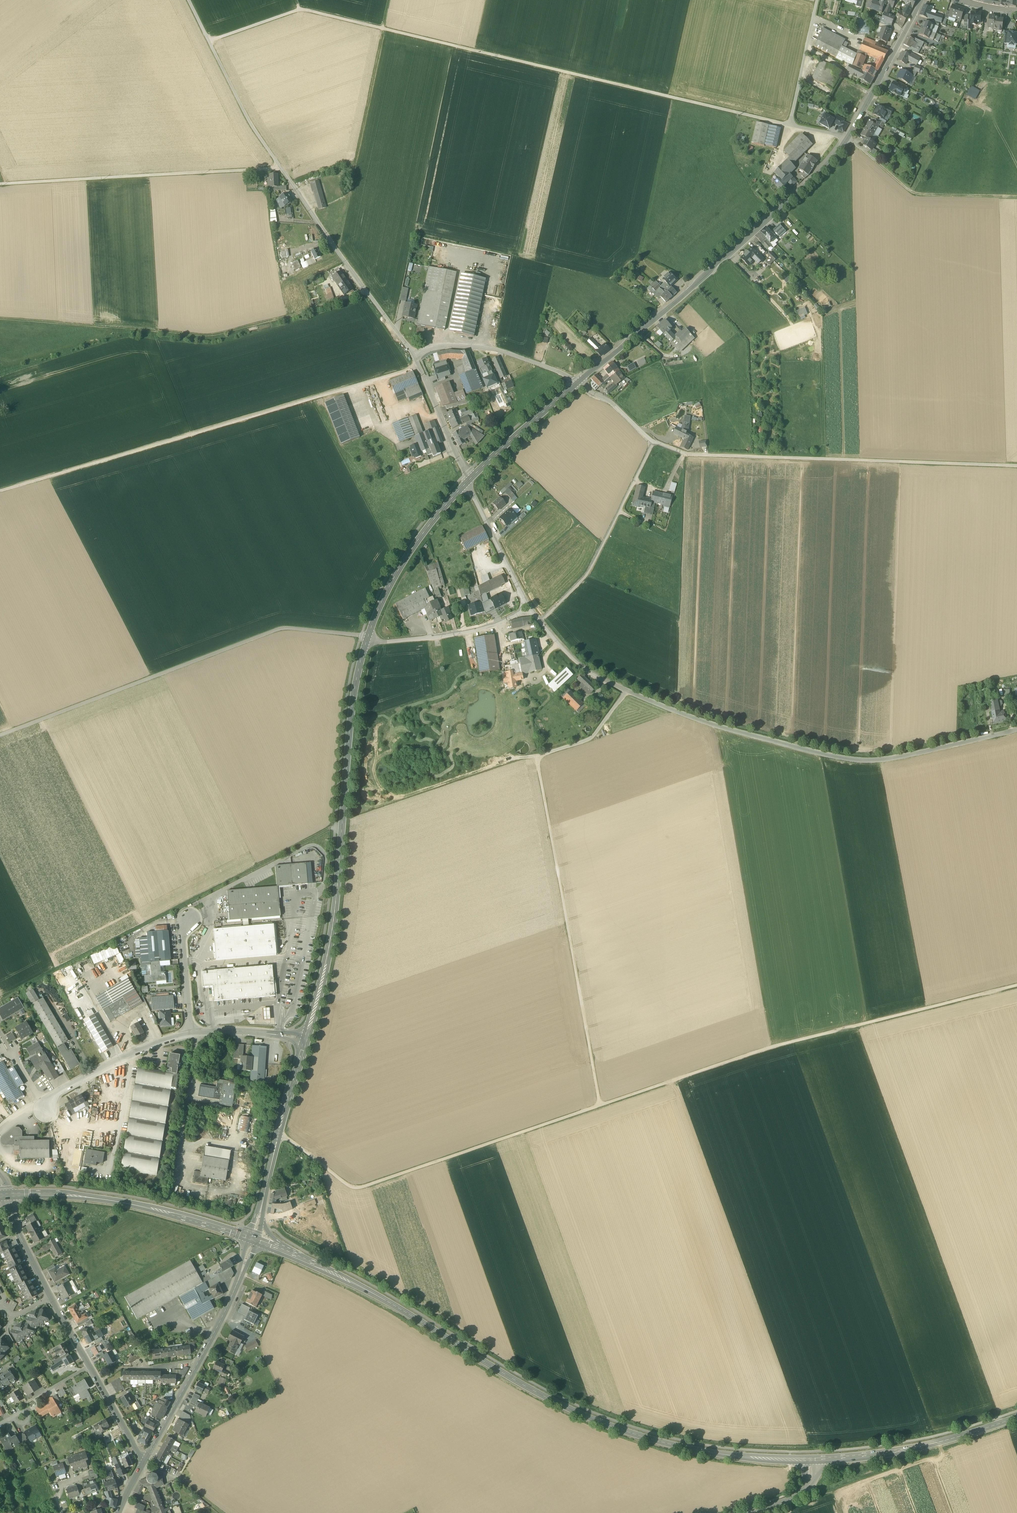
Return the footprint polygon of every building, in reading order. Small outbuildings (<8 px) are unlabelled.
[(876,11),(879,4),(879,3),(872,1),(869,0),(868,0),(866,8),(876,11)] [(888,1),(886,6),(890,7),(892,8),(895,0),(888,0),(888,1)] [(906,3),(905,5),(906,5),(911,9),(916,0),(908,0),(906,3)] [(905,14),(908,16),(911,9),(906,5),(904,9),(900,8),(899,11),(905,14)] [(955,19),(960,21),(964,9),(952,5),(950,12),(949,15),(956,18),(955,19)] [(920,15),(928,18),(930,14),(931,11),(932,9),(924,6),(920,15)] [(899,11),(896,17),(895,19),(898,21),(903,24),(908,16),(905,14),(899,11)] [(971,25),(976,25),(976,23),(980,23),(980,22),(980,18),(981,18),(981,13),(977,13),(977,12),(974,12),(974,13),(971,12),(971,20),(971,25)] [(895,18),(887,15),(884,13),(882,18),(881,20),(881,21),(888,23),(892,25),(894,20),(894,19),(895,18)] [(933,20),(941,23),(943,17),(940,16),(941,15),(939,14),(939,15),(935,14),(934,16),(933,20)] [(992,30),(1002,31),(1003,19),(995,18),(995,17),(989,16),(988,28),(993,29),(992,30)] [(860,33),(868,34),(868,27),(869,27),(870,19),(859,19),(858,24),(860,24),(860,33)] [(880,21),(879,24),(878,27),(882,28),(886,29),(887,26),(891,28),(892,25),(888,23),(881,21),(880,20),(880,21)] [(924,21),(921,28),(931,32),(934,25),(933,25),(924,21)] [(933,25),(934,25),(931,32),(935,34),(938,27),(940,23),(934,21),(933,25)] [(882,41),(886,43),(890,31),(886,29),(882,28),(880,33),(878,38),(882,40),(882,41)] [(919,34),(929,38),(931,32),(921,28),(919,34)] [(823,29),(820,36),(842,47),(844,42),(845,40),(823,29)] [(1008,33),(1008,35),(1006,44),(1016,46),(1016,41),(1016,34),(1008,33)] [(836,58),(842,47),(820,36),(814,47),(836,58)] [(909,48),(910,46),(914,40),(913,40),(908,37),(904,45),(909,48)] [(914,38),(913,40),(914,40),(910,46),(919,51),(924,43),(914,38)] [(863,42),(860,51),(867,54),(878,59),(883,61),(888,52),(863,42)] [(845,49),(842,47),(836,58),(850,66),(856,54),(846,49),(845,49)] [(906,63),(908,60),(910,56),(909,56),(902,52),(898,61),(905,65),(906,63)] [(863,65),(866,58),(857,54),(852,66),(857,68),(862,70),(864,66),(863,65)] [(910,55),(909,56),(910,56),(908,60),(910,61),(916,65),(917,64),(919,60),(913,56),(910,55)] [(812,78),(819,82),(828,65),(821,61),(812,78)] [(842,72),(828,65),(819,82),(832,89),(842,72)] [(858,79),(861,72),(857,69),(850,66),(848,71),(850,73),(849,74),(852,75),(858,79)] [(862,70),(861,72),(874,78),(877,71),(873,69),(864,66),(862,70)] [(902,81),(908,84),(910,80),(911,80),(913,76),(907,73),(902,70),(901,71),(900,71),(897,76),(902,79),(902,81)] [(870,85),(874,78),(861,72),(858,79),(870,85)] [(900,96),(904,98),(906,94),(904,93),(906,90),(898,86),(894,83),(890,91),(900,96)] [(980,91),(971,86),(966,95),(975,100),(980,91)] [(880,118),(883,119),(885,116),(884,115),(885,113),(886,111),(884,110),(877,107),(873,114),(880,118)] [(885,113),(890,115),(892,111),(885,107),(884,110),(886,111),(885,113)] [(834,120),(825,115),(823,119),(820,124),(829,129),(833,122),(834,120)] [(844,120),(836,116),(834,120),(833,122),(840,126),(843,122),(844,120)] [(838,130),(843,133),(847,125),(843,122),(840,126),(838,130)] [(869,122),(865,129),(873,134),(877,127),(873,124),(869,122)] [(754,144),(764,146),(764,145),(766,141),(769,126),(756,123),(751,143),(754,144)] [(780,128),(769,126),(766,141),(777,143),(780,128)] [(882,130),(878,128),(877,127),(873,134),(877,136),(878,137),(882,130)] [(870,140),(873,134),(865,129),(861,135),(865,138),(870,140)] [(790,157),(794,162),(811,145),(802,135),(784,152),(790,157)] [(874,142),(870,140),(865,138),(863,142),(865,143),(863,146),(871,150),(872,151),(873,149),(876,144),(874,142)] [(802,165),(811,171),(817,162),(807,155),(802,165)] [(787,160),(781,166),(789,174),(796,168),(792,164),(787,160)] [(799,169),(805,173),(809,175),(811,171),(802,165),(799,169)] [(782,181),(789,174),(781,166),(774,173),(779,178),(782,181)] [(792,178),(789,174),(782,181),(779,178),(775,182),(777,184),(776,185),(779,187),(782,190),(786,186),(785,184),(788,182),(792,178)] [(796,182),(792,178),(788,182),(791,186),(796,182)] [(317,204),(319,210),(325,208),(318,181),(310,184),(311,187),(312,187),(313,190),(315,190),(319,203),(317,204)] [(278,199),(280,203),(282,202),(285,207),(292,202),(287,193),(278,199)] [(773,231),(778,237),(779,238),(786,232),(779,226),(773,231)] [(771,234),(766,228),(761,233),(767,240),(772,235),(771,234)] [(778,237),(773,231),(771,234),(772,235),(767,240),(770,244),(778,237)] [(767,240),(761,233),(756,237),(762,244),(765,241),(767,240)] [(758,255),(761,257),(765,253),(760,247),(755,252),(758,255)] [(761,257),(758,255),(755,252),(751,248),(741,259),(748,265),(753,260),(758,264),(763,259),(761,257)] [(281,258),(288,256),(286,249),(279,251),(281,258)] [(311,251),(314,258),(310,260),(312,265),(316,263),(315,260),(320,257),(318,252),(319,252),(319,250),(317,251),(317,249),(311,251)] [(767,255),(774,262),(777,259),(770,252),(767,255)] [(429,267),(424,291),(451,296),(456,273),(429,267)] [(330,274),(332,277),(340,271),(338,269),(330,274)] [(332,277),(338,286),(346,280),(340,271),(332,277)] [(666,282),(670,287),(677,281),(670,273),(669,274),(668,274),(664,278),(663,279),(666,282)] [(449,332),(454,333),(466,275),(461,274),(449,332)] [(486,279),(466,275),(454,333),(474,337),(486,279)] [(353,289),(346,280),(338,286),(344,295),(353,289)] [(660,287),(668,290),(671,288),(671,287),(670,287),(666,282),(660,287),(656,281),(654,283),(656,285),(657,284),(660,287)] [(655,292),(656,293),(657,291),(656,291),(659,288),(660,287),(657,284),(656,285),(654,283),(652,285),(650,286),(651,287),(655,292)] [(402,287),(401,295),(400,301),(405,302),(407,296),(408,288),(402,287)] [(656,293),(655,292),(651,287),(649,289),(653,294),(658,299),(660,297),(656,293)] [(672,297),(676,293),(671,287),(671,288),(668,290),(667,291),(672,297)] [(662,290),(659,288),(656,291),(657,291),(656,293),(660,297),(665,293),(662,290)] [(444,331),(451,296),(424,291),(417,325),(444,331)] [(660,297),(665,303),(672,297),(667,291),(665,293),(660,297)] [(402,317),(414,319),(416,306),(405,304),(402,317)] [(796,311),(798,316),(804,314),(804,316),(808,314),(805,308),(796,311)] [(675,338),(672,334),(668,331),(672,328),(664,320),(657,327),(667,338),(671,343),(676,339),(675,338)] [(586,334),(581,329),(578,332),(583,337),(586,334)] [(671,343),(676,348),(691,334),(686,329),(675,338),(676,339),(671,343)] [(679,352),(694,338),(691,334),(676,348),(679,352)] [(596,352),(600,356),(608,350),(605,345),(600,349),(596,352)] [(439,361),(447,359),(446,351),(436,353),(438,359),(439,361)] [(451,351),(446,351),(447,359),(451,359),(462,360),(460,351),(451,351)] [(468,352),(460,351),(462,360),(463,366),(465,373),(473,371),(475,370),(468,352)] [(498,375),(500,379),(501,378),(505,376),(497,357),(492,360),(498,375)] [(644,358),(637,362),(639,367),(646,363),(644,358)] [(485,370),(487,373),(491,371),(486,359),(478,363),(480,368),(484,367),(485,370)] [(442,370),(443,373),(449,371),(446,362),(440,364),(442,370)] [(607,375),(610,378),(614,374),(618,371),(612,362),(603,369),(607,375)] [(636,369),(633,363),(626,367),(629,373),(636,369)] [(480,389),(473,371),(465,373),(463,366),(457,368),(459,376),(467,394),(480,389)] [(443,376),(444,376),(443,373),(442,370),(435,372),(438,382),(444,380),(443,376)] [(618,371),(614,374),(620,382),(624,379),(618,371)] [(389,382),(398,402),(407,398),(409,402),(423,396),(413,372),(389,382)] [(610,378),(614,384),(616,386),(620,382),(614,374),(610,378)] [(483,380),(486,388),(496,384),(493,376),(493,375),(489,377),(483,380)] [(599,387),(603,383),(601,380),(596,375),(591,379),(593,380),(599,387)] [(607,375),(601,380),(603,383),(608,379),(610,378),(607,375)] [(503,382),(507,391),(514,388),(510,379),(503,382)] [(625,380),(624,379),(620,382),(625,388),(629,384),(627,383),(625,380)] [(594,390),(599,387),(593,380),(590,383),(590,384),(591,387),(594,390)] [(435,388),(442,407),(467,401),(463,390),(453,394),(449,382),(435,388)] [(325,403),(341,445),(360,438),(343,395),(325,403)] [(446,414),(449,422),(454,420),(455,421),(460,419),(459,418),(457,412),(456,409),(446,414)] [(465,409),(457,412),(459,418),(461,417),(462,413),(466,412),(465,409)] [(462,413),(461,417),(462,419),(467,416),(473,414),(472,410),(466,412),(462,413)] [(416,415),(397,422),(405,441),(414,437),(414,436),(419,435),(423,433),(416,415)] [(462,419),(460,419),(462,424),(465,423),(470,421),(467,416),(462,419)] [(681,429),(682,430),(687,432),(688,433),(690,416),(685,416),(684,425),(683,425),(681,429)] [(465,423),(467,426),(471,424),(475,422),(479,420),(477,417),(475,418),(470,421),(465,423)] [(452,429),(462,424),(460,419),(455,421),(454,420),(449,422),(452,429)] [(427,423),(430,430),(436,427),(434,421),(427,423)] [(400,442),(405,441),(397,422),(393,424),(400,442)] [(480,430),(471,424),(467,426),(478,433),(480,430)] [(473,442),(475,445),(478,444),(484,436),(483,436),(481,435),(478,433),(467,426),(459,430),(461,437),(463,436),(465,439),(471,436),(474,441),(473,442)] [(436,427),(430,430),(423,433),(426,441),(435,437),(440,435),(436,427)] [(673,434),(678,436),(679,436),(682,430),(681,429),(677,427),(673,434)] [(452,434),(459,447),(466,442),(465,439),(463,436),(461,437),(459,430),(452,434)] [(686,434),(687,432),(682,430),(679,436),(684,438),(685,439),(681,447),(687,450),(693,438),(688,435),(686,434)] [(425,450),(429,448),(426,441),(423,433),(419,435),(422,443),(425,450)] [(442,442),(441,439),(437,441),(435,437),(426,441),(429,448),(430,448),(429,447),(437,444),(442,442)] [(411,448),(411,450),(411,451),(412,452),(414,457),(414,458),(416,457),(416,458),(421,456),(420,455),(422,455),(420,452),(425,450),(422,443),(417,444),(410,447),(411,448)] [(429,447),(430,448),(432,454),(433,456),(440,453),(437,444),(429,447)] [(499,495),(505,490),(507,488),(504,484),(496,492),(499,495)] [(637,486),(634,495),(642,497),(644,488),(637,486)] [(507,495),(511,499),(515,496),(510,491),(508,493),(507,495)] [(655,503),(658,504),(660,493),(653,491),(651,500),(642,498),(642,497),(634,495),(632,505),(639,507),(639,506),(645,507),(654,509),(655,503)] [(660,504),(664,505),(667,495),(660,493),(658,504),(660,504)] [(672,496),(667,495),(664,505),(663,507),(669,508),(672,496)] [(492,504),(497,510),(505,503),(500,497),(492,504)] [(500,519),(506,526),(516,518),(509,510),(509,511),(504,516),(503,516),(500,519)] [(517,517),(520,521),(529,513),(525,510),(517,517)] [(465,549),(466,551),(467,550),(489,540),(482,526),(459,537),(465,549)] [(438,564),(435,565),(439,579),(441,586),(442,588),(445,587),(443,582),(438,564)] [(434,588),(432,581),(439,579),(435,565),(425,567),(430,581),(433,589),(434,588)] [(480,577),(483,584),(490,581),(487,574),(480,577)] [(490,581),(483,584),(478,587),(479,591),(480,595),(485,593),(501,585),(505,583),(501,575),(490,581)] [(432,581),(434,588),(439,587),(441,586),(439,579),(432,581)] [(442,597),(440,589),(439,587),(434,588),(433,589),(436,597),(442,597)] [(428,596),(425,589),(395,604),(403,620),(417,613),(412,604),(424,598),(428,596)] [(500,594),(490,599),(495,609),(505,603),(500,594)] [(412,604),(417,613),(420,611),(421,610),(425,609),(428,607),(427,605),(425,600),(424,598),(412,604)] [(485,614),(495,609),(490,599),(488,600),(483,604),(485,612),(485,614)] [(425,609),(427,613),(433,611),(439,608),(436,601),(434,602),(427,605),(428,607),(425,609)] [(468,606),(471,616),(485,612),(483,604),(482,602),(478,603),(468,606)] [(439,608),(433,611),(436,618),(439,623),(442,622),(441,620),(439,617),(443,615),(441,611),(439,608)] [(444,619),(446,622),(451,620),(448,609),(441,611),(443,615),(439,617),(441,620),(444,619)] [(430,621),(436,618),(433,611),(427,613),(430,621)] [(510,622),(512,628),(522,626),(523,626),(531,625),(530,617),(522,618),(510,622)] [(509,635),(510,642),(522,640),(521,633),(509,635)] [(474,638),(480,673),(490,671),(499,670),(494,635),(474,638)] [(524,648),(526,657),(538,655),(534,640),(529,641),(524,642),(525,648),(524,648)] [(518,659),(518,660),(522,674),(541,669),(538,655),(526,657),(518,659)] [(510,662),(511,665),(512,672),(513,681),(517,681),(522,680),(522,674),(518,660),(510,662)] [(548,685),(549,686),(567,669),(566,668),(548,685)] [(549,686),(554,692),(573,675),(567,669),(549,686)] [(515,683),(517,681),(513,681),(512,672),(506,673),(503,674),(504,679),(503,679),(504,683),(505,684),(510,688),(516,687),(515,683)] [(581,683),(583,685),(588,681),(581,674),(577,679),(581,683)] [(595,688),(588,681),(583,685),(582,687),(588,693),(590,693),(595,688)] [(588,695),(590,693),(588,693),(582,687),(583,685),(581,683),(579,686),(588,695)] [(559,695),(563,698),(570,691),(566,687),(559,695)] [(573,694),(570,691),(563,698),(566,701),(573,694)] [(566,701),(576,711),(583,704),(573,694),(566,701)] [(989,702),(993,724),(1007,721),(1005,710),(1000,711),(998,701),(989,702)] [(576,711),(578,713),(585,706),(583,704),(576,711)] [(528,745),(526,742),(523,741),(520,742),(517,743),(515,746),(515,750),(516,753),(519,755),(523,755),(526,754),(528,752),(529,748),(528,745)] [(275,866),(277,887),(278,886),(294,885),(307,884),(306,863),(275,866)] [(276,955),(275,940),(270,940),(268,925),(249,927),(248,919),(280,916),(278,889),(278,886),(277,887),(227,891),(230,921),(243,919),(243,927),(213,930),(216,960),(276,955)] [(170,961),(168,931),(154,932),(147,932),(147,938),(150,963),(159,962),(170,961)] [(141,963),(150,963),(147,938),(139,938),(141,958),(141,963)] [(118,945),(91,955),(94,964),(118,955),(121,963),(124,962),(118,945)] [(144,976),(145,983),(156,982),(156,981),(165,980),(164,974),(161,974),(160,974),(159,962),(150,963),(141,963),(141,958),(140,958),(141,968),(146,968),(147,976),(144,976)] [(213,986),(214,1001),(275,996),(274,991),(272,966),(202,972),(203,987),(213,986)] [(128,979),(104,992),(111,1005),(123,998),(135,991),(128,979)] [(24,989),(27,993),(34,990),(31,985),(24,989)] [(135,991),(142,1003),(145,1002),(143,997),(142,996),(139,989),(135,991)] [(27,993),(33,1005),(40,1001),(34,990),(27,993)] [(135,991),(123,998),(131,1010),(142,1003),(135,991)] [(103,1010),(111,1005),(104,992),(95,997),(103,1010)] [(151,998),(153,1011),(160,1011),(159,1010),(170,1009),(174,1009),(173,996),(157,998),(152,998),(151,998)] [(3,1021),(24,1008),(18,998),(0,1008),(0,1016),(3,1021)] [(110,1022),(131,1010),(123,998),(111,1005),(103,1010),(110,1022)] [(44,999),(40,1001),(33,1005),(58,1048),(64,1045),(69,1042),(44,999)] [(262,1009),(263,1021),(270,1020),(269,1008),(262,1009)] [(166,1025),(166,1026),(169,1025),(169,1020),(171,1020),(170,1009),(159,1010),(160,1011),(161,1025),(166,1025)] [(94,1015),(84,1021),(102,1053),(113,1047),(94,1015)] [(16,1029),(22,1039),(32,1033),(26,1023),(16,1029)] [(131,1027),(137,1038),(144,1034),(138,1023),(131,1027)] [(7,1036),(10,1042),(16,1039),(12,1033),(7,1036)] [(27,1049),(31,1055),(36,1052),(37,1053),(42,1050),(38,1043),(27,1049)] [(68,1053),(64,1045),(58,1048),(62,1056),(68,1053)] [(252,1058),(252,1063),(252,1071),(251,1071),(251,1081),(258,1081),(264,1082),(265,1064),(267,1047),(253,1046),(252,1058)] [(42,1067),(50,1081),(58,1077),(58,1076),(53,1068),(52,1068),(42,1050),(37,1053),(39,1056),(31,1061),(35,1066),(36,1066),(38,1069),(42,1067)] [(62,1056),(70,1070),(79,1065),(71,1051),(68,1053),(62,1056)] [(174,1072),(177,1073),(180,1055),(170,1054),(167,1071),(174,1072)] [(251,1071),(252,1071),(252,1063),(252,1058),(244,1057),(242,1057),(242,1060),(241,1066),(244,1066),(244,1071),(251,1071)] [(14,1101),(18,1099),(19,1100),(25,1097),(22,1092),(21,1092),(18,1088),(8,1070),(3,1061),(0,1063),(0,1088),(10,1104),(14,1101)] [(53,1068),(58,1076),(65,1071),(60,1063),(53,1068)] [(121,1170),(156,1176),(171,1088),(176,1089),(179,1073),(177,1073),(174,1072),(167,1071),(138,1066),(121,1170)] [(13,1067),(8,1070),(18,1088),(24,1084),(13,1067)] [(219,1105),(232,1107),(236,1083),(218,1080),(217,1083),(216,1088),(200,1085),(198,1097),(220,1100),(219,1105)] [(69,1102),(73,1109),(84,1103),(85,1102),(81,1095),(69,1102)] [(237,1131),(248,1133),(251,1118),(240,1116),(237,1131)] [(3,1145),(5,1145),(3,1143),(3,1139),(15,1129),(18,1129),(21,1132),(21,1137),(22,1137),(22,1131),(19,1128),(14,1127),(1,1138),(1,1143),(3,1145)] [(11,1145),(15,1145),(15,1137),(21,1137),(21,1132),(18,1129),(15,1129),(3,1139),(3,1143),(5,1145),(11,1145)] [(22,1137),(21,1137),(15,1137),(15,1145),(19,1145),(19,1141),(34,1141),(34,1136),(22,1137)] [(49,1141),(34,1141),(19,1141),(19,1145),(19,1159),(49,1158),(49,1141)] [(205,1147),(203,1157),(220,1160),(222,1150),(205,1147)] [(85,1163),(94,1165),(95,1162),(102,1163),(104,1153),(87,1150),(85,1163)] [(203,1157),(200,1173),(200,1177),(207,1178),(225,1182),(231,1151),(222,1150),(220,1160),(203,1157)] [(206,1184),(207,1178),(200,1177),(200,1173),(195,1172),(193,1182),(206,1184)] [(269,1203),(275,1204),(276,1201),(276,1198),(281,1198),(286,1196),(284,1189),(276,1191),(275,1195),(271,1194),(269,1203)] [(273,1214),(274,1209),(275,1204),(269,1203),(267,1213),(273,1214)] [(26,1227),(29,1232),(38,1227),(36,1222),(35,1222),(32,1224),(26,1227)] [(29,1232),(32,1238),(41,1233),(38,1227),(29,1232)] [(44,1238),(41,1233),(32,1238),(35,1243),(40,1240),(44,1238)] [(62,1254),(56,1243),(55,1243),(53,1240),(48,1243),(48,1244),(42,1248),(44,1252),(51,1249),(56,1257),(62,1254)] [(3,1252),(9,1249),(6,1241),(0,1243),(0,1245),(3,1252)] [(3,1253),(6,1258),(16,1253),(14,1248),(3,1253)] [(6,1258),(9,1264),(19,1258),(16,1253),(6,1258)] [(9,1264),(11,1269),(20,1265),(22,1264),(19,1258),(9,1264)] [(226,1262),(230,1268),(237,1264),(233,1258),(226,1262)] [(137,1319),(179,1296),(196,1286),(202,1283),(201,1280),(190,1261),(124,1298),(137,1319)] [(223,1272),(230,1268),(226,1262),(220,1265),(222,1268),(223,1272)] [(256,1263),(252,1272),(259,1275),(264,1266),(256,1263)] [(10,1270),(12,1275),(23,1270),(20,1265),(11,1269),(10,1270)] [(48,1271),(54,1282),(69,1274),(65,1267),(56,1272),(54,1268),(48,1271)] [(221,1273),(218,1275),(221,1282),(230,1278),(232,1273),(230,1268),(223,1272),(221,1273)] [(231,1268),(230,1268),(232,1273),(230,1278),(221,1282),(218,1284),(219,1285),(231,1279),(234,1274),(231,1268)] [(12,1275),(15,1280),(25,1275),(23,1270),(12,1275)] [(18,1286),(19,1285),(27,1281),(27,1280),(28,1280),(25,1275),(15,1280),(18,1286)] [(197,1288),(194,1289),(198,1295),(201,1294),(209,1289),(218,1284),(221,1282),(218,1275),(211,1279),(206,1282),(203,1284),(197,1288)] [(19,1285),(22,1290),(32,1285),(30,1279),(28,1280),(27,1280),(27,1281),(19,1285)] [(60,1291),(61,1294),(71,1288),(68,1282),(64,1284),(57,1288),(59,1291),(60,1291)] [(212,1296),(214,1298),(223,1294),(219,1285),(218,1284),(209,1289),(212,1296)] [(22,1290),(25,1295),(35,1290),(32,1285),(22,1290)] [(194,1289),(197,1288),(196,1286),(179,1296),(180,1297),(194,1289)] [(74,1293),(71,1288),(61,1294),(62,1296),(64,1299),(71,1296),(74,1294),(74,1293)] [(200,1300),(198,1295),(194,1289),(180,1297),(191,1318),(199,1314),(199,1315),(202,1313),(213,1306),(210,1301),(202,1304),(200,1300)] [(38,1295),(35,1290),(25,1295),(27,1301),(38,1295)] [(250,1305),(255,1308),(255,1307),(254,1307),(259,1298),(260,1299),(262,1295),(257,1292),(256,1293),(252,1291),(246,1302),(250,1304),(250,1305)] [(203,1298),(200,1300),(202,1304),(210,1301),(214,1299),(214,1298),(212,1296),(208,1298),(208,1296),(203,1298)] [(238,1312),(243,1315),(244,1313),(247,1314),(249,1311),(250,1308),(242,1304),(238,1312)] [(72,1314),(79,1311),(78,1309),(76,1305),(69,1309),(72,1314)] [(199,1314),(191,1318),(193,1321),(214,1309),(213,1306),(202,1313),(199,1315),(199,1314)] [(11,1332),(17,1343),(20,1341),(19,1340),(21,1338),(22,1340),(25,1338),(24,1337),(25,1336),(26,1338),(29,1336),(28,1334),(30,1333),(31,1335),(34,1333),(32,1330),(35,1328),(34,1327),(36,1326),(36,1327),(39,1326),(39,1324),(40,1323),(41,1325),(44,1323),(43,1322),(44,1321),(45,1322),(48,1321),(48,1320),(47,1318),(44,1313),(42,1309),(42,1310),(39,1311),(38,1309),(35,1311),(36,1312),(33,1314),(32,1313),(27,1316),(28,1317),(25,1319),(27,1322),(25,1324),(24,1322),(19,1325),(20,1326),(17,1328),(16,1327),(13,1328),(14,1330),(11,1332)] [(75,1320),(82,1316),(80,1314),(79,1311),(72,1314),(75,1320)] [(246,1316),(244,1320),(247,1322),(246,1323),(251,1326),(252,1324),(253,1325),(256,1319),(258,1316),(249,1311),(247,1314),(246,1316)] [(86,1314),(82,1316),(75,1320),(77,1323),(85,1319),(88,1318),(86,1314)] [(90,1320),(86,1322),(84,1324),(86,1328),(88,1327),(89,1329),(90,1329),(88,1326),(92,1324),(90,1320)] [(84,1338),(92,1333),(91,1330),(90,1329),(89,1329),(88,1327),(86,1328),(85,1329),(85,1328),(81,1331),(84,1338)] [(95,1332),(97,1335),(98,1338),(101,1337),(103,1336),(100,1329),(95,1332)] [(239,1345),(244,1337),(232,1331),(227,1339),(231,1341),(239,1345)] [(84,1338),(88,1344),(91,1343),(94,1341),(96,1340),(94,1337),(92,1333),(84,1338)] [(5,1354),(4,1353),(9,1348),(0,1339),(0,1360),(5,1354)] [(226,1350),(234,1355),(239,1345),(231,1341),(228,1347),(227,1347),(226,1350)] [(245,1346),(248,1351),(258,1346),(255,1341),(245,1346)] [(105,1343),(99,1345),(102,1351),(108,1348),(105,1343)] [(59,1355),(60,1358),(68,1354),(69,1353),(65,1348),(63,1344),(54,1349),(55,1351),(55,1352),(57,1356),(59,1355)] [(102,1352),(102,1351),(99,1345),(91,1349),(95,1356),(95,1355),(102,1352)] [(191,1354),(190,1350),(190,1346),(189,1346),(182,1347),(183,1355),(191,1354)] [(176,1356),(183,1355),(182,1347),(175,1348),(176,1356)] [(168,1357),(176,1356),(175,1348),(167,1349),(168,1357)] [(161,1358),(168,1357),(167,1349),(160,1350),(161,1358)] [(153,1359),(161,1358),(160,1350),(152,1351),(153,1359)] [(104,1356),(109,1365),(116,1361),(111,1351),(104,1355),(104,1356)] [(69,1356),(62,1360),(64,1363),(66,1367),(73,1362),(70,1355),(69,1356)] [(213,1369),(220,1373),(221,1373),(222,1371),(225,1366),(216,1361),(213,1369)] [(6,1385),(7,1385),(16,1380),(9,1370),(0,1375),(0,1389),(6,1385)] [(217,1384),(223,1387),(226,1380),(221,1377),(217,1384)] [(76,1394),(79,1393),(84,1390),(86,1389),(89,1387),(85,1381),(72,1388),(72,1387),(69,1389),(70,1391),(69,1392),(72,1397),(76,1394)] [(29,1394),(29,1395),(31,1394),(37,1390),(35,1387),(37,1386),(35,1382),(33,1383),(32,1382),(23,1387),(26,1392),(27,1391),(29,1394)] [(201,1393),(203,1390),(205,1386),(198,1383),(194,1390),(201,1393)] [(57,1392),(60,1398),(66,1394),(63,1389),(57,1392)] [(85,1392),(84,1390),(79,1393),(83,1400),(87,1397),(90,1396),(87,1391),(85,1392)] [(11,1395),(16,1403),(23,1399),(17,1391),(11,1395)] [(121,1399),(126,1408),(133,1404),(128,1394),(121,1399)] [(197,1402),(198,1399),(193,1397),(190,1402),(196,1405),(197,1402)] [(157,1404),(166,1408),(168,1406),(170,1402),(167,1401),(167,1398),(163,1399),(161,1402),(160,1401),(158,1404),(157,1404)] [(52,1416),(53,1417),(57,1415),(56,1414),(60,1411),(55,1403),(54,1401),(53,1401),(47,1405),(46,1403),(36,1409),(41,1417),(42,1417),(41,1416),(50,1411),(53,1416),(52,1416)] [(199,1403),(198,1406),(195,1412),(206,1417),(208,1412),(207,1411),(208,1408),(209,1409),(210,1408),(208,1408),(199,1403)] [(155,1406),(154,1409),(164,1415),(166,1411),(165,1411),(166,1409),(166,1408),(157,1404),(156,1406),(155,1406)] [(163,1416),(164,1415),(154,1409),(152,1412),(153,1413),(151,1415),(160,1420),(162,1417),(163,1415),(163,1416)] [(179,1417),(185,1420),(188,1414),(182,1411),(179,1417)] [(105,1429),(107,1428),(108,1428),(109,1427),(109,1425),(108,1424),(105,1420),(93,1426),(96,1431),(94,1431),(98,1437),(102,1434),(101,1433),(106,1430),(105,1429)] [(173,1431),(182,1436),(188,1425),(179,1420),(173,1431)] [(145,1425),(144,1427),(153,1431),(156,1425),(148,1421),(147,1421),(145,1425)] [(25,1432),(30,1440),(36,1437),(36,1438),(41,1436),(36,1426),(35,1426),(36,1427),(31,1430),(31,1429),(25,1432)] [(144,1427),(141,1433),(149,1438),(153,1431),(144,1427)] [(8,1451),(12,1448),(13,1449),(16,1447),(15,1446),(20,1443),(20,1444),(21,1444),(17,1437),(16,1436),(12,1438),(8,1433),(3,1436),(3,1437),(0,1439),(0,1440),(5,1448),(6,1447),(8,1451)] [(146,1445),(149,1438),(141,1433),(137,1441),(146,1445)] [(76,1436),(79,1442),(84,1440),(80,1434),(76,1436)] [(111,1440),(110,1437),(108,1434),(103,1437),(104,1440),(106,1443),(111,1440)] [(166,1440),(164,1444),(171,1448),(173,1445),(175,1441),(173,1440),(173,1439),(170,1438),(167,1437),(165,1440),(166,1440)] [(164,1444),(160,1451),(166,1455),(169,1450),(170,1450),(171,1448),(164,1444)] [(167,1455),(166,1455),(160,1451),(156,1458),(159,1460),(158,1460),(163,1463),(167,1455)] [(85,1453),(76,1455),(81,1468),(87,1466),(85,1460),(87,1460),(85,1453)] [(120,1456),(122,1461),(124,1460),(124,1459),(129,1456),(128,1454),(128,1453),(120,1456)] [(75,1470),(81,1468),(76,1455),(68,1458),(70,1465),(73,1464),(75,1470)] [(130,1460),(129,1456),(124,1459),(124,1460),(122,1461),(124,1467),(125,1468),(133,1465),(130,1460)] [(53,1467),(56,1477),(66,1473),(63,1463),(53,1467)] [(127,1474),(125,1468),(124,1467),(119,1468),(116,1470),(119,1477),(127,1474)] [(107,1471),(110,1481),(104,1483),(106,1491),(109,1491),(113,1489),(117,1488),(115,1480),(114,1480),(113,1475),(112,1475),(111,1470),(109,1471),(108,1470),(107,1471)] [(146,1477),(146,1479),(146,1482),(147,1483),(149,1484),(151,1485),(153,1485),(155,1485),(156,1484),(157,1484),(158,1482),(159,1481),(159,1480),(159,1478),(158,1476),(157,1474),(156,1473),(154,1472),(151,1472),(149,1472),(148,1474),(146,1475),(146,1477)] [(146,1479),(141,1481),(140,1481),(138,1482),(137,1486),(142,1489),(144,1486),(147,1487),(149,1491),(156,1488),(155,1486),(155,1485),(153,1485),(151,1485),(149,1484),(147,1483),(146,1482),(146,1479)] [(90,1482),(88,1482),(92,1493),(98,1491),(94,1480),(90,1482)] [(86,1495),(92,1493),(88,1482),(86,1483),(87,1483),(82,1485),(84,1489),(86,1495)] [(66,1490),(69,1497),(73,1496),(73,1497),(79,1495),(79,1494),(77,1488),(76,1486),(66,1490)] [(139,1495),(142,1489),(137,1486),(134,1492),(139,1495)] [(84,1489),(81,1490),(80,1487),(77,1488),(79,1494),(82,1493),(83,1497),(86,1496),(86,1495),(84,1489)] [(156,1488),(149,1491),(155,1507),(150,1509),(152,1512),(171,1512),(169,1508),(164,1510),(156,1488)] [(134,1508),(137,1509),(143,1511),(145,1506),(141,1505),(137,1503),(134,1508)]
